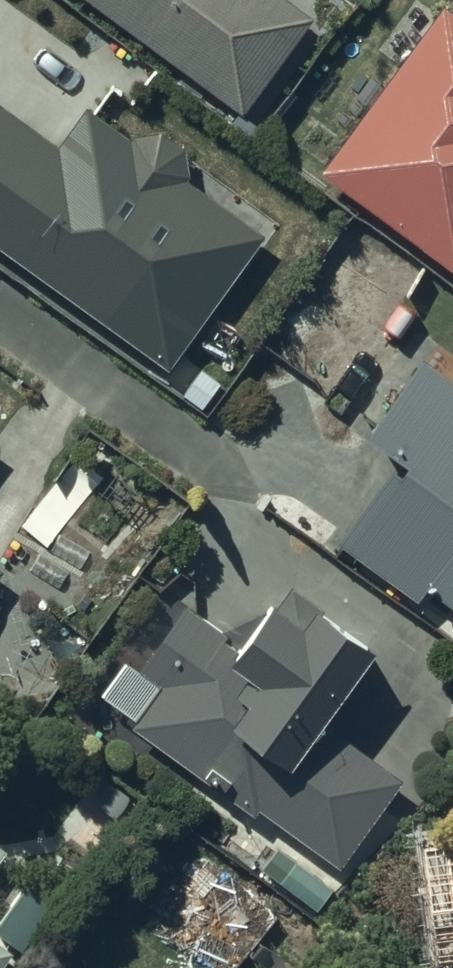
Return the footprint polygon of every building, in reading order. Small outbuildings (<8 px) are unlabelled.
[(242,105),(312,12),(295,0),(103,0),(242,105)] [(318,161),(452,262),(452,7),(443,0),(441,0),(431,14),(417,4),(384,48),(396,58),(318,161)] [(166,359),(265,225),(188,168),(187,140),(163,122),(139,122),(130,133),(88,99),(57,137),(0,95),(0,235),(166,359)] [(339,531),(418,587),(428,573),(452,593),(452,367),(424,346),(367,419),(400,444),(339,531)] [(317,710),(370,633),(287,573),(277,588),(273,584),(239,634),(187,598),(143,662),(159,673),(131,713),(339,856),(400,767),(317,710)] [(0,912),(0,925),(20,939),(53,894),(27,875),(0,912)] [(12,945),(0,936),(0,961),(12,945)]
